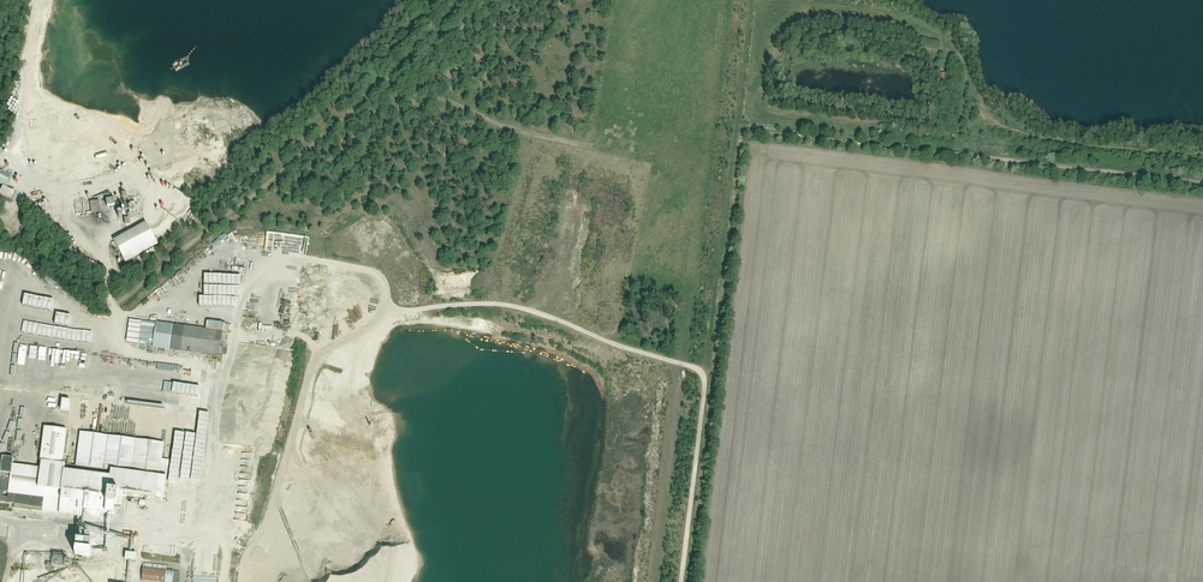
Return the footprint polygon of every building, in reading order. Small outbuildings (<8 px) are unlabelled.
[(127,169),(124,161),(118,163),(121,171),(127,169)] [(112,167),(116,176),(121,173),(118,165),(112,167)] [(12,176),(0,170),(0,185),(6,188),(12,176)] [(106,173),(111,179),(115,176),(111,170),(106,173)] [(98,174),(91,176),(92,183),(100,181),(98,174)] [(3,187),(0,193),(0,194),(11,199),(14,192),(3,187)] [(125,219),(125,226),(131,226),(131,220),(139,219),(138,213),(128,214),(129,218),(125,219)] [(114,241),(125,261),(157,244),(146,223),(114,241)] [(114,240),(109,228),(101,231),(106,244),(109,243),(111,249),(113,248),(111,242),(114,240)] [(142,322),(139,343),(153,345),(153,347),(219,356),(220,350),(222,350),(223,347),(220,347),(222,332),(156,323),(156,324),(142,322)] [(63,400),(61,411),(64,411),(67,411),(69,412),(70,401),(68,401),(65,400),(63,400)] [(117,506),(119,492),(165,498),(166,495),(164,494),(169,460),(167,459),(164,459),(162,459),(163,443),(161,443),(157,442),(154,442),(150,441),(146,441),(143,440),(139,440),(136,439),(132,439),(128,438),(125,438),(121,437),(117,437),(114,437),(110,436),(106,436),(103,435),(99,435),(95,434),(81,432),(76,466),(63,464),(67,430),(64,430),(62,430),(45,427),(40,462),(42,462),(41,468),(13,464),(14,458),(2,456),(0,471),(0,502),(14,504),(14,507),(42,511),(42,512),(83,517),(84,511),(85,511),(85,516),(99,518),(100,513),(113,515),(114,506),(117,506)] [(75,555),(90,557),(92,542),(77,540),(75,555)] [(166,569),(143,566),(141,581),(149,581),(165,581),(166,569)]
